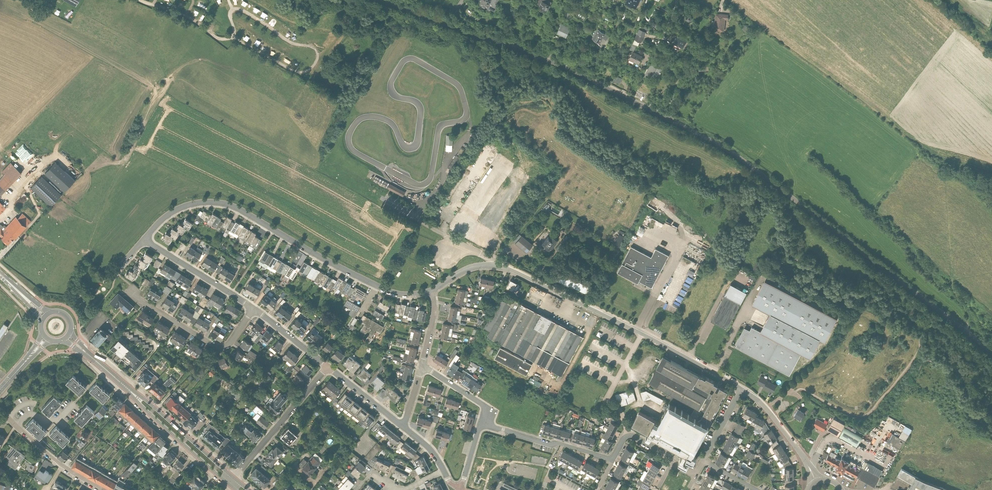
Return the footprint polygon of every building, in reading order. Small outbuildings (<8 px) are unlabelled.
[(719,3),(717,6),(716,11),(714,10),(713,16),(719,17),(719,20),(724,21),(726,9),(728,9),(729,5),(719,3)] [(572,23),(560,17),(558,21),(562,22),(559,29),(567,33),(572,23)] [(647,22),(642,19),(639,27),(644,29),(647,22)] [(600,22),(594,31),(601,35),(605,29),(609,32),(611,28),(607,25),(607,26),(600,22)] [(686,33),(678,29),(675,37),(680,40),(681,38),(683,39),(686,33)] [(642,50),(634,47),(631,54),(639,58),(642,50)] [(662,64),(650,60),(645,70),(648,71),(649,69),(653,72),(654,71),(659,72),(662,64)] [(460,157),(456,155),(448,168),(451,170),(460,157)] [(22,173),(10,162),(2,171),(5,174),(0,179),(0,196),(22,173)] [(64,192),(74,181),(55,163),(45,174),(64,192)] [(519,168),(516,175),(528,181),(531,174),(519,168)] [(51,206),(61,195),(42,176),(32,187),(51,206)] [(375,176),(373,180),(385,187),(388,183),(375,176)] [(390,184),(388,188),(403,196),(405,192),(390,184)] [(203,220),(211,224),(216,215),(213,213),(211,215),(203,211),(200,216),(204,219),(203,220)] [(16,237),(26,226),(31,221),(23,213),(18,218),(16,216),(4,230),(0,227),(0,235),(1,236),(1,237),(8,243),(12,240),(13,241),(16,237)] [(219,230),(222,225),(223,222),(220,220),(221,218),(216,215),(211,224),(219,230)] [(649,226),(653,217),(648,215),(644,223),(649,226)] [(228,233),(230,230),(234,223),(230,221),(232,218),(227,216),(223,222),(222,225),(227,228),(225,232),(223,235),(226,237),(228,233)] [(185,223),(183,225),(186,227),(188,228),(190,226),(192,222),(186,218),(183,222),(185,223)] [(234,223),(230,230),(238,235),(242,228),(238,225),(240,223),(235,221),(234,223)] [(677,234),(680,229),(666,222),(663,228),(669,231),(677,234)] [(186,227),(183,225),(179,223),(177,226),(178,227),(177,230),(179,232),(182,233),(186,227)] [(245,242),(246,240),(250,233),(247,230),(248,228),(244,226),(242,228),(238,235),(242,237),(241,239),(245,242)] [(640,226),(636,234),(642,237),(646,229),(640,226)] [(172,232),(170,235),(173,236),(175,238),(179,232),(177,230),(173,227),(170,231),(172,232)] [(256,233),(252,230),(250,233),(245,242),(256,249),(261,241),(258,239),(259,238),(255,235),(256,233)] [(173,236),(170,235),(166,232),(164,236),(165,237),(164,240),(169,243),(173,236)] [(521,236),(515,243),(526,252),(532,245),(521,236)] [(548,236),(539,247),(542,249),(544,246),(548,250),(549,249),(550,250),(556,243),(555,242),(557,240),(553,236),(551,238),(548,236)] [(566,236),(556,249),(559,251),(569,238),(566,236)] [(596,240),(588,237),(585,242),(593,246),(596,240)] [(695,244),(706,250),(709,244),(698,239),(695,244)] [(186,253),(191,257),(196,250),(190,246),(186,253)] [(196,250),(191,257),(197,260),(203,251),(205,253),(208,248),(206,246),(203,251),(198,247),(196,250)] [(651,256),(631,246),(617,272),(636,282),(639,281),(652,287),(669,255),(656,248),(651,256)] [(260,260),(264,263),(268,265),(272,258),(268,256),(270,253),(265,251),(260,260)] [(145,257),(143,259),(147,262),(148,262),(150,260),(152,256),(146,252),(143,256),(145,257)] [(275,272),(276,270),(280,263),(276,260),(278,258),(274,256),(272,258),(268,265),(266,268),(275,272)] [(140,262),(138,265),(142,267),(143,268),(147,262),(143,259),(141,257),(138,261),(140,262)] [(202,264),(208,267),(212,260),(206,257),(202,264)] [(208,267),(213,271),(218,264),(212,260),(208,267)] [(276,270),(285,274),(289,267),(285,265),(286,263),(282,261),(280,263),(276,270)] [(298,270),(302,273),(301,276),(305,278),(306,275),(311,268),(307,266),(308,264),(304,261),(298,270)] [(133,270),(137,273),(138,274),(142,267),(138,265),(135,263),(133,267),(134,268),(133,270)] [(160,271),(166,274),(170,267),(165,264),(160,271)] [(289,267),(285,274),(293,279),(297,272),(293,270),(294,268),(290,265),(289,267)] [(306,275),(315,280),(319,273),(315,270),(316,268),(312,266),(311,268),(306,275)] [(170,267),(166,274),(171,277),(176,270),(170,267)] [(223,267),(218,274),(224,277),(228,270),(223,267)] [(137,273),(133,270),(130,269),(128,272),(127,272),(125,275),(133,279),(135,275),(137,273)] [(228,270),(224,277),(230,281),(234,274),(228,270)] [(320,271),(319,273),(315,280),(323,285),(327,278),(323,275),(324,273),(320,271)] [(594,290),(558,272),(553,281),(553,282),(554,280),(568,286),(567,286),(568,287),(568,285),(591,296),(590,298),(594,290)] [(186,277),(181,273),(176,281),(182,284),(186,277)] [(331,290),(333,286),(335,283),(335,282),(331,280),(332,278),(328,275),(327,278),(323,285),(331,290)] [(182,284),(181,286),(186,289),(192,280),(186,277),(182,284)] [(340,290),(341,291),(346,284),(342,281),(343,279),(339,277),(335,282),(335,283),(333,286),(340,290)] [(480,278),(478,288),(481,289),(482,285),(486,285),(487,279),(480,278)] [(516,292),(519,285),(510,280),(507,287),(516,292)] [(341,291),(349,295),(350,295),(354,288),(350,286),(351,284),(347,281),(346,284),(341,291)] [(735,347),(736,347),(789,375),(801,353),(810,357),(819,339),(824,341),(836,319),(765,281),(753,304),(770,314),(761,332),(752,327),(749,331),(745,329),(735,347)] [(192,290),(198,294),(202,287),(197,283),(192,290)] [(254,286),(249,283),(244,290),(250,293),(254,286)] [(740,303),(741,303),(747,292),(731,284),(711,321),(727,329),(740,303)] [(254,286),(250,293),(256,297),(260,290),(254,286)] [(349,295),(347,299),(353,303),(357,296),(360,298),(365,300),(368,294),(355,286),(354,288),(350,295),(349,295)] [(146,294),(151,298),(156,291),(150,287),(146,294)] [(203,297),(208,290),(202,287),(198,294),(203,297)] [(457,296),(464,297),(467,297),(468,291),(458,289),(457,296)] [(151,298),(157,301),(161,294),(156,291),(151,298)] [(127,312),(129,310),(133,306),(118,293),(110,302),(114,305),(118,309),(120,306),(127,312)] [(208,300),(214,304),(218,296),(213,293),(208,300)] [(266,294),(261,300),(266,304),(271,298),(266,294)] [(218,296),(214,304),(219,307),(224,300),(218,296)] [(464,297),(457,296),(455,302),(465,304),(466,301),(467,297),(464,297)] [(162,304),(167,307),(172,300),(166,297),(162,304)] [(377,305),(379,306),(387,310),(389,306),(387,305),(389,300),(384,297),(381,302),(380,301),(377,305)] [(559,381),(562,376),(583,336),(551,319),(541,314),(509,297),(506,302),(500,299),(484,328),(490,331),(487,337),(502,345),(500,347),(494,358),(526,375),(532,364),(533,361),(559,375),(556,380),(559,381)] [(271,298),(266,304),(271,309),(276,302),(271,298)] [(351,309),(348,314),(350,315),(354,317),(360,307),(356,304),(353,303),(347,299),(344,305),(351,309)] [(177,304),(172,300),(167,307),(173,311),(177,304)] [(228,316),(230,314),(234,306),(229,303),(223,312),(224,313),(228,316)] [(401,305),(396,303),(394,312),(403,314),(405,306),(406,304),(401,303),(401,305)] [(403,314),(412,317),(414,309),(414,310),(415,306),(410,305),(410,307),(405,306),(403,314)] [(240,310),(234,306),(230,314),(235,317),(240,310)] [(281,306),(276,312),(281,317),(286,310),(281,306)] [(375,309),(372,313),(382,318),(387,310),(379,306),(378,307),(379,307),(378,310),(375,309)] [(182,307),(178,314),(183,317),(188,310),(182,307)] [(419,311),(414,310),(414,309),(412,317),(412,318),(424,321),(426,313),(423,312),(424,310),(419,309),(419,311)] [(188,310),(183,317),(189,321),(193,314),(188,310)] [(286,310),(281,317),(286,321),(291,314),(286,310)] [(138,318),(143,322),(148,315),(142,311),(138,318)] [(448,320),(458,322),(459,319),(455,318),(456,314),(449,313),(448,320)] [(153,318),(148,315),(143,322),(149,325),(153,318)] [(373,321),(363,315),(360,320),(365,323),(360,330),(366,334),(373,321)] [(199,327),(204,320),(198,317),(194,324),(199,327)] [(296,318),(291,324),(296,329),(301,322),(296,318)] [(204,320),(199,327),(205,331),(209,323),(204,320)] [(154,329),(159,332),(164,325),(158,321),(154,329)] [(373,321),(366,334),(367,335),(364,340),(369,343),(373,337),(372,336),(376,330),(380,333),(384,327),(373,321)] [(256,322),(251,329),(257,333),(262,326),(256,322)] [(301,322),(296,329),(301,333),(306,327),(301,322)] [(443,324),(442,330),(452,332),(453,326),(443,324)] [(164,325),(159,332),(158,335),(163,338),(164,336),(165,336),(169,328),(164,325)] [(214,327),(210,334),(215,337),(220,330),(214,327)] [(306,337),(311,341),(316,334),(319,331),(314,327),(311,330),(306,337)] [(91,338),(91,339),(98,345),(102,341),(108,334),(105,331),(101,328),(91,338)] [(419,337),(421,331),(411,328),(410,331),(413,332),(412,336),(419,337)] [(220,330),(215,337),(221,340),(225,333),(220,330)] [(272,334),(266,330),(261,337),(267,341),(272,334)] [(442,330),(440,337),(450,339),(452,332),(442,330)] [(180,335),(175,332),(170,339),(176,343),(180,335)] [(322,339),(316,334),(311,341),(316,345),(322,339)] [(182,346),(186,339),(180,335),(176,343),(182,346)] [(418,344),(419,337),(412,336),(411,340),(408,339),(407,341),(418,344)] [(110,348),(114,351),(122,342),(118,339),(110,348)] [(240,345),(247,349),(251,344),(244,339),(240,345)] [(283,344),(278,340),(272,347),(277,351),(283,344)] [(327,341),(322,347),(328,352),(333,346),(327,341)] [(114,351),(117,354),(125,345),(122,342),(114,351)] [(186,349),(185,352),(190,355),(191,354),(192,352),(196,345),(191,342),(186,349)] [(125,345),(117,354),(121,357),(129,348),(125,345)] [(202,349),(196,345),(192,352),(191,354),(192,353),(197,356),(202,349)] [(409,350),(408,354),(415,355),(416,349),(406,346),(405,349),(409,350)] [(124,360),(125,360),(132,351),(129,348),(121,357),(124,360)] [(283,355),(288,360),(294,353),(288,349),(283,355)] [(337,349),(332,355),(338,360),(343,354),(337,349)] [(244,355),(237,350),(233,355),(240,360),(244,355)] [(247,353),(255,359),(258,355),(250,350),(249,351),(247,353)] [(125,360),(128,363),(135,354),(132,351),(125,360)] [(255,359),(247,353),(246,356),(252,360),(251,361),(253,363),(255,359)] [(294,353),(288,360),(293,364),(298,357),(294,353)] [(405,353),(403,360),(413,362),(415,355),(408,354),(405,353)] [(128,363),(131,366),(139,357),(135,354),(128,363)] [(437,354),(433,360),(438,363),(442,357),(437,354)] [(224,356),(218,359),(221,367),(228,364),(224,356)] [(446,360),(442,357),(439,363),(444,367),(450,358),(448,356),(446,360)] [(663,356),(662,358),(659,363),(649,381),(668,392),(666,396),(674,401),(675,399),(689,407),(687,412),(700,419),(712,396),(708,393),(707,395),(692,387),(699,375),(663,356)] [(139,357),(131,366),(134,370),(142,360),(139,357)] [(348,357),(343,364),(349,369),(353,373),(360,364),(356,361),(355,362),(348,357)] [(451,361),(447,367),(449,368),(447,372),(452,375),(456,369),(457,367),(459,365),(455,362),(457,360),(454,358),(452,361),(454,362),(453,363),(451,361)] [(201,364),(194,370),(199,374),(205,368),(201,364)] [(302,369),(308,375),(313,369),(306,364),(302,369)] [(404,372),(410,373),(412,367),(402,364),(401,367),(405,368),(404,372)] [(141,374),(141,375),(139,376),(140,377),(138,379),(139,379),(138,380),(138,381),(140,382),(141,382),(142,382),(145,385),(149,380),(154,383),(155,382),(154,382),(158,378),(144,365),(140,369),(143,371),(141,374)] [(460,378),(462,376),(465,371),(463,369),(462,370),(457,367),(456,369),(452,375),(457,378),(458,377),(460,378)] [(359,376),(365,381),(367,383),(369,380),(367,378),(371,374),(363,368),(361,371),(363,372),(359,376)] [(462,381),(467,384),(472,375),(467,372),(465,371),(462,376),(464,377),(462,381)] [(263,375),(265,377),(259,383),(263,387),(271,377),(265,372),(263,375)] [(403,381),(408,383),(410,373),(404,372),(403,376),(399,375),(399,378),(403,379),(403,381)] [(73,374),(66,382),(79,394),(86,387),(80,381),(81,381),(79,379),(79,380),(73,374)] [(299,385),(304,380),(297,374),(293,379),(299,385)] [(701,376),(699,375),(692,387),(707,395),(708,393),(712,396),(700,419),(709,424),(710,422),(714,414),(715,415),(715,414),(723,399),(724,399),(724,398),(723,398),(728,390),(720,386),(720,387),(717,386),(718,383),(702,374),(701,376)] [(377,375),(370,384),(377,390),(384,381),(377,375)] [(467,384),(472,387),(475,381),(476,381),(477,379),(472,376),(473,375),(472,375),(467,384)] [(760,376),(759,378),(757,383),(764,386),(763,387),(773,392),(776,385),(766,380),(767,379),(760,376)] [(168,387),(172,382),(168,378),(163,383),(168,387)] [(323,387),(321,391),(332,400),(330,403),(332,405),(337,398),(335,397),(340,390),(335,385),(329,380),(323,387)] [(481,385),(476,381),(475,381),(472,387),(477,391),(479,387),(481,389),(485,383),(482,382),(481,385)] [(105,388),(103,387),(103,386),(102,387),(96,382),(89,389),(103,402),(110,394),(104,389),(105,388)] [(154,384),(149,388),(150,389),(150,390),(151,391),(152,391),(154,393),(160,387),(155,382),(154,383),(154,384)] [(229,389),(228,391),(237,399),(241,395),(242,394),(241,393),(240,394),(236,390),(236,389),(234,386),(233,385),(229,389)] [(385,395),(395,403),(397,401),(398,400),(397,400),(400,396),(397,394),(398,393),(388,385),(385,390),(383,388),(378,394),(383,398),(385,395)] [(429,393),(433,394),(435,388),(428,386),(423,404),(429,406),(430,403),(426,401),(429,393)] [(160,387),(154,393),(157,395),(157,396),(159,398),(160,397),(160,398),(165,391),(160,387)] [(435,388),(433,394),(437,395),(436,399),(438,400),(441,390),(435,388)] [(174,391),(165,402),(170,406),(179,395),(178,396),(176,394),(177,393),(174,391)] [(283,394),(280,392),(274,399),(281,405),(285,401),(287,398),(286,397),(287,396),(287,395),(286,395),(286,394),(285,394),(284,394),(283,394)] [(349,396),(345,393),(345,392),(337,402),(345,409),(352,399),(353,399),(352,398),(352,399),(349,396)] [(3,401),(6,404),(7,405),(11,401),(15,398),(13,397),(10,393),(9,394),(3,401)] [(55,410),(57,408),(56,408),(62,402),(54,395),(42,408),(49,415),(55,410)] [(179,395),(170,406),(172,408),(172,409),(173,410),(174,410),(175,410),(180,404),(178,402),(182,397),(179,395)] [(119,398),(118,398),(112,404),(115,407),(110,412),(109,412),(112,415),(124,402),(119,398)] [(276,412),(277,413),(278,413),(279,412),(280,411),(280,410),(279,410),(279,409),(282,406),(281,406),(281,405),(274,399),(273,400),(271,398),(265,404),(269,407),(268,407),(274,413),(275,413),(276,412)] [(453,400),(447,398),(444,408),(446,409),(447,405),(451,406),(453,400)] [(359,405),(356,402),(352,399),(345,409),(352,415),(360,405),(360,404),(359,405)] [(454,411),(456,412),(456,414),(458,415),(460,409),(458,408),(459,402),(453,400),(451,406),(455,407),(454,411)] [(183,407),(180,404),(175,410),(175,411),(175,412),(177,413),(178,413),(180,415),(185,408),(186,409),(190,404),(187,402),(183,407)] [(128,406),(127,405),(125,403),(117,412),(120,415),(128,406)] [(700,419),(687,412),(669,403),(659,422),(639,411),(632,424),(648,433),(645,437),(649,440),(652,435),(680,450),(677,456),(681,458),(679,462),(687,466),(688,464),(692,466),(699,455),(694,452),(709,424),(700,419)] [(81,410),(80,410),(79,411),(79,412),(74,418),(82,425),(94,411),(87,404),(81,410)] [(264,427),(269,422),(264,418),(267,414),(256,405),(252,411),(256,414),(253,418),(257,421),(264,427)] [(367,411),(364,408),(360,405),(352,415),(360,421),(367,411),(368,411),(367,410),(367,411)] [(99,418),(107,410),(102,406),(93,417),(94,418),(96,416),(99,418)] [(132,409),(128,406),(120,415),(124,418),(132,409)] [(185,408),(180,415),(185,419),(189,414),(190,414),(195,408),(192,406),(190,409),(191,410),(191,411),(189,410),(188,411),(186,409),(185,408)] [(747,407),(743,415),(748,418),(752,410),(747,407)] [(132,410),(132,409),(124,418),(128,421),(135,413),(132,410)] [(794,415),(800,419),(804,413),(798,409),(794,415)] [(748,418),(752,420),(752,421),(755,416),(757,413),(752,410),(748,418)] [(374,417),(371,414),(367,411),(360,421),(367,426),(375,417),(375,416),(374,417)] [(193,417),(190,414),(189,414),(185,419),(183,421),(187,424),(188,423),(192,427),(203,414),(200,412),(195,417),(194,416),(193,417)] [(466,420),(472,422),(473,417),(474,414),(468,412),(466,420)] [(138,416),(135,413),(128,421),(131,424),(138,416)] [(142,419),(138,416),(131,424),(135,427),(142,419)] [(756,426),(760,418),(755,416),(752,421),(752,420),(751,423),(756,426)] [(416,423),(422,425),(424,419),(418,417),(416,423)] [(31,432),(33,433),(34,433),(40,438),(47,430),(33,418),(26,426),(32,431),(31,432)] [(762,431),(768,427),(765,421),(760,418),(756,426),(755,429),(760,432),(762,431)] [(833,418),(827,430),(838,436),(845,424),(833,418)] [(145,422),(142,419),(135,427),(138,430),(145,422)] [(424,419),(422,425),(429,427),(431,421),(424,419)] [(611,421),(608,426),(616,430),(619,425),(613,422),(615,420),(613,419),(611,422),(611,421)] [(813,425),(817,428),(823,431),(827,424),(817,419),(813,425)] [(466,420),(463,428),(470,430),(472,422),(466,420)] [(149,425),(145,422),(138,430),(141,433),(149,425)] [(379,429),(385,434),(389,428),(383,424),(382,426),(377,422),(372,428),(377,432),(379,429)] [(553,435),(558,437),(563,423),(561,422),(560,425),(556,424),(553,435)] [(551,423),(550,426),(548,434),(553,435),(556,424),(553,423),(551,423)] [(244,424),(239,430),(250,438),(251,437),(256,440),(258,438),(259,438),(260,436),(260,435),(253,429),(252,431),(246,426),(247,426),(244,424)] [(543,432),(548,434),(550,426),(545,424),(545,425),(543,424),(542,427),(544,427),(543,432)] [(55,439),(57,441),(57,440),(63,445),(70,438),(56,425),(49,433),(55,438),(55,439)] [(149,425),(141,433),(145,436),(152,428),(149,425)] [(608,426),(606,425),(605,427),(607,428),(606,431),(613,435),(616,430),(608,426)] [(572,440),(577,442),(581,427),(580,427),(579,433),(574,432),(575,430),(574,430),(571,438),(572,438),(572,440)] [(768,427),(762,431),(767,438),(774,434),(771,429),(770,430),(768,427)] [(856,446),(862,437),(844,427),(839,437),(856,446)] [(152,428),(145,436),(144,437),(148,440),(156,431),(152,428)] [(286,431),(282,436),(289,442),(295,435),(291,431),(291,430),(288,428),(286,431)] [(385,434),(390,438),(394,433),(389,428),(385,434)] [(570,438),(571,438),(574,430),(567,428),(566,430),(564,439),(569,440),(570,438)] [(79,432),(76,435),(82,440),(84,437),(82,435),(84,433),(82,432),(84,430),(82,429),(79,432)] [(210,441),(216,435),(209,429),(204,436),(204,437),(206,439),(207,439),(210,441)] [(434,436),(441,438),(443,431),(436,429),(434,436)] [(583,443),(588,445),(592,431),(591,430),(590,433),(586,432),(585,435),(583,443)] [(156,431),(148,440),(151,443),(160,434),(156,431)] [(452,434),(443,431),(441,438),(447,440),(447,439),(450,440),(452,434)] [(601,434),(611,440),(614,435),(613,435),(606,431),(605,434),(602,432),(601,434)] [(732,433),(729,437),(737,442),(741,434),(734,431),(733,433),(732,433)] [(872,431),(867,440),(872,443),(877,434),(872,431)] [(216,435),(210,441),(213,444),(214,445),(216,447),(217,447),(222,441),(226,444),(228,443),(230,440),(227,437),(225,437),(218,432),(216,435)] [(394,444),(397,446),(401,441),(399,439),(400,437),(394,433),(390,438),(396,443),(394,444)] [(900,449),(905,441),(894,435),(895,434),(892,433),(887,442),(890,443),(900,449)] [(163,443),(166,440),(160,434),(152,443),(148,447),(147,449),(154,455),(155,454),(156,453),(163,443)] [(767,438),(771,446),(777,442),(776,439),(777,439),(774,434),(767,438)] [(614,441),(603,436),(602,438),(605,439),(603,442),(611,446),(614,441)] [(729,437),(726,442),(734,446),(737,448),(740,444),(737,442),(729,437)] [(399,448),(399,449),(404,453),(406,451),(410,445),(405,441),(403,443),(401,441),(397,446),(399,448)] [(373,447),(377,451),(379,450),(380,448),(382,446),(377,442),(373,447)] [(611,446),(603,442),(601,446),(601,447),(600,450),(602,451),(603,448),(609,451),(611,446)] [(730,454),(734,446),(726,442),(724,447),(725,448),(724,450),(730,454)] [(771,446),(776,453),(783,448),(780,444),(779,445),(777,442),(771,446)] [(163,443),(156,453),(155,454),(154,455),(153,456),(157,458),(159,456),(161,458),(167,450),(165,450),(168,446),(163,443)] [(228,443),(226,444),(221,450),(227,455),(234,447),(232,445),(231,445),(228,443)] [(269,452),(277,458),(283,451),(284,452),(288,448),(283,444),(280,449),(278,447),(277,448),(275,447),(273,449),(272,448),(269,452)] [(411,457),(412,458),(418,454),(415,452),(416,450),(410,445),(406,451),(404,453),(410,458),(411,457)] [(624,452),(632,456),(636,449),(629,445),(628,448),(626,447),(624,452)] [(880,477),(862,466),(850,460),(849,462),(842,458),(840,460),(833,456),(838,448),(833,445),(829,454),(825,460),(828,461),(828,462),(830,463),(832,464),(834,465),(835,465),(837,466),(836,469),(838,470),(841,472),(843,473),(844,470),(847,472),(849,473),(851,474),(853,476),(854,475),(856,477),(857,476),(859,477),(859,478),(875,487),(880,477)] [(10,459),(7,463),(15,469),(23,457),(20,455),(21,453),(13,447),(8,454),(10,455),(8,457),(10,459)] [(234,447),(227,455),(232,460),(239,452),(236,450),(237,449),(234,447)] [(776,460),(779,458),(786,453),(783,448),(776,453),(773,455),(776,460)] [(63,450),(57,456),(62,461),(68,454),(63,450)] [(167,465),(161,471),(159,473),(164,477),(172,465),(169,463),(177,454),(172,450),(162,461),(167,465)] [(721,452),(718,457),(726,461),(729,463),(731,458),(729,457),(730,454),(724,450),(722,453),(721,452)] [(568,453),(563,451),(558,461),(559,462),(561,459),(564,461),(568,453)] [(245,457),(239,452),(232,460),(236,464),(236,465),(237,466),(238,465),(245,457)] [(277,458),(269,452),(267,455),(268,456),(266,458),(267,460),(266,461),(271,465),(277,458)] [(623,458),(622,461),(629,464),(630,461),(632,463),(635,458),(631,456),(632,456),(624,452),(621,457),(623,458)] [(565,466),(565,467),(564,468),(566,469),(573,456),(568,453),(564,461),(562,464),(564,465),(565,466)] [(779,458),(783,465),(789,461),(788,459),(789,458),(786,453),(779,458)] [(418,466),(420,465),(426,462),(423,456),(421,457),(418,454),(412,458),(414,460),(415,460),(418,466)] [(304,459),(299,465),(309,473),(311,473),(312,472),(312,471),(318,463),(324,468),(328,464),(322,459),(320,461),(313,455),(309,460),(307,462),(304,459)] [(573,456),(566,469),(567,469),(570,464),(573,466),(578,459),(573,456)] [(366,463),(372,468),(373,465),(379,468),(383,462),(377,459),(376,460),(372,458),(371,459),(369,461),(364,457),(362,459),(366,463)] [(715,462),(723,466),(726,461),(718,457),(715,462)] [(81,460),(77,458),(76,460),(72,467),(76,469),(81,460)] [(364,465),(366,463),(362,459),(362,460),(360,458),(358,460),(359,461),(357,463),(363,469),(365,466),(364,465)] [(573,466),(574,466),(572,468),(577,471),(578,470),(579,471),(582,464),(581,464),(582,461),(578,459),(573,466)] [(652,463),(650,467),(658,472),(660,467),(659,466),(661,463),(653,459),(651,462),(652,463)] [(85,462),(81,460),(76,469),(80,472),(85,462)] [(184,464),(178,460),(176,462),(177,463),(174,466),(179,470),(184,464)] [(124,484),(125,482),(123,480),(137,464),(134,461),(132,462),(130,465),(119,478),(119,477),(117,481),(112,489),(120,489),(123,486),(124,484)] [(583,476),(584,477),(590,464),(586,461),(584,465),(582,464),(579,471),(580,471),(582,469),(586,471),(583,476)] [(619,463),(617,467),(624,472),(625,472),(627,473),(630,468),(627,467),(629,464),(622,461),(620,463),(619,463)] [(738,465),(734,472),(742,476),(746,468),(741,465),(743,463),(740,461),(738,465)] [(785,467),(785,473),(794,473),(794,468),(793,468),(789,461),(783,465),(785,467)] [(80,472),(84,474),(89,464),(85,462),(80,472)] [(389,465),(383,462),(379,468),(386,471),(387,469),(390,470),(393,465),(390,463),(389,465)] [(429,469),(426,462),(420,465),(423,472),(429,469)] [(93,467),(89,464),(84,474),(88,476),(93,467),(93,466),(93,467)] [(595,466),(590,464),(584,477),(585,477),(588,472),(591,474),(595,466)] [(392,474),(398,477),(402,469),(396,466),(393,465),(390,470),(393,472),(392,474)] [(361,471),(355,466),(350,471),(349,470),(347,472),(353,478),(355,476),(357,478),(360,474),(359,473),(361,471)] [(402,469),(398,477),(405,481),(409,472),(410,471),(413,477),(415,475),(413,470),(412,470),(411,468),(406,466),(405,470),(403,469),(402,469)] [(595,466),(591,474),(596,477),(596,476),(599,478),(600,476),(597,474),(600,469),(595,466)] [(88,476),(92,479),(97,469),(93,467),(88,476)] [(615,473),(614,476),(620,479),(624,472),(617,467),(614,472),(615,473)] [(658,472),(650,467),(647,472),(655,476),(658,472)] [(263,473),(256,468),(252,472),(253,473),(252,475),(254,477),(253,478),(256,481),(263,473)] [(746,468),(742,476),(747,478),(751,470),(746,468)] [(898,475),(911,483),(908,489),(943,489),(944,488),(924,481),(902,468),(898,475)] [(102,471),(97,469),(92,479),(96,481),(101,472),(102,471)] [(44,473),(40,470),(37,474),(39,476),(40,475),(47,480),(52,475),(46,470),(44,473)] [(105,474),(101,472),(96,481),(100,483),(105,474)] [(348,477),(343,483),(349,488),(354,483),(351,480),(353,478),(347,472),(345,474),(348,477)] [(645,476),(653,480),(655,476),(647,472),(645,476)] [(263,473),(256,481),(260,484),(261,482),(263,484),(264,483),(266,484),(270,479),(263,473)] [(715,477),(708,473),(705,478),(713,482),(715,477)] [(785,473),(785,482),(792,482),(792,479),(794,479),(794,473),(785,473)] [(100,483),(104,486),(109,476),(105,474),(100,483)] [(197,476),(195,474),(189,479),(189,480),(185,485),(187,487),(191,483),(194,485),(200,478),(199,478),(199,477),(198,476),(197,476)] [(104,486),(108,488),(113,478),(109,476),(104,486)] [(611,477),(608,482),(618,488),(619,488),(621,484),(620,483),(621,482),(619,481),(620,479),(614,476),(612,478),(611,477)] [(650,485),(653,480),(645,476),(642,481),(650,485)] [(108,488),(111,489),(112,489),(117,481),(113,478),(108,488)] [(205,483),(203,481),(203,480),(201,479),(200,479),(200,478),(194,485),(191,488),(193,489),(199,489),(200,489),(205,483)] [(713,482),(705,478),(703,483),(710,487),(713,482)] [(2,489),(13,489),(13,487),(9,487),(10,481),(3,480),(2,483),(0,483),(0,489),(2,489)] [(51,488),(55,489),(66,489),(67,488),(61,484),(62,483),(57,481),(56,481),(55,481),(51,488)] [(642,481),(640,485),(648,489),(650,485),(642,481)] [(785,489),(794,489),(794,485),(792,485),(792,482),(785,482),(785,489)]
